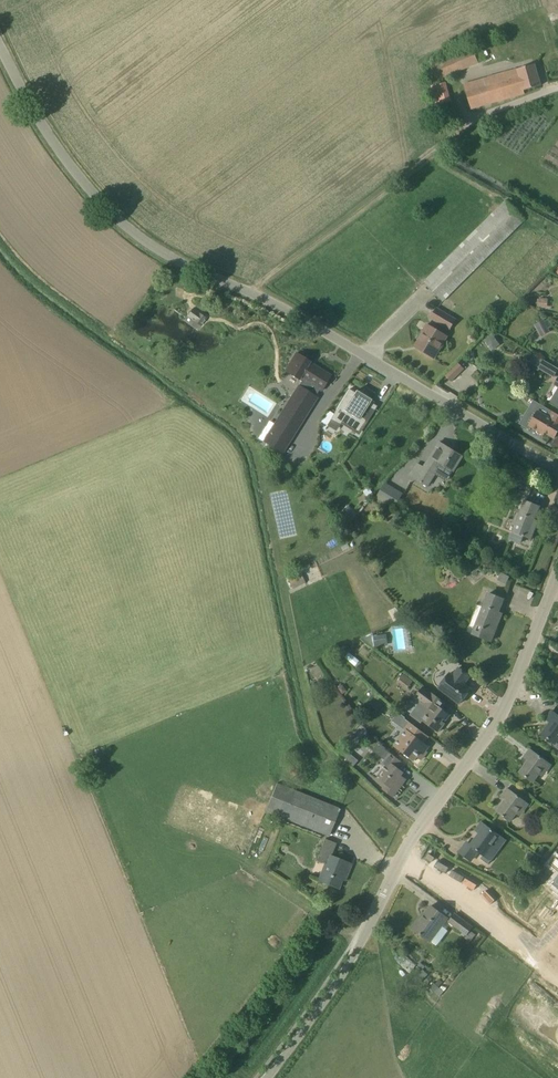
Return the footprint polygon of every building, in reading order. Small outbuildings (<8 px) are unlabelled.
[(431,64),(438,80),(486,60),(479,44),(431,64)] [(471,109),(525,94),(524,90),(540,86),(534,64),(464,84),(471,109)] [(431,85),(434,94),(437,105),(450,101),(444,82),(431,85)] [(442,301),(525,219),(506,200),(423,283),(442,301)] [(192,308),(188,315),(202,324),(207,317),(192,308)] [(450,329),(455,320),(436,308),(431,318),(450,329)] [(534,324),(540,336),(550,331),(548,328),(551,327),(548,320),(545,321),(544,319),(534,324)] [(442,349),(444,345),(443,344),(443,343),(447,336),(427,324),(423,331),(421,330),(416,339),(419,340),(416,344),(420,346),(418,349),(434,358),(440,348),(440,349),(442,349)] [(492,334),(484,339),(489,346),(497,341),(492,334)] [(319,390),(321,391),(331,375),(315,365),(314,366),(309,363),(310,362),(296,353),(285,371),(301,381),(298,385),(298,386),(301,388),(281,419),(297,429),(317,397),(315,396),(319,390)] [(543,359),(538,368),(553,377),(557,369),(543,359)] [(458,362),(453,368),(445,375),(451,381),(464,368),(458,362)] [(550,402),(557,407),(557,377),(553,385),(557,388),(550,402)] [(358,394),(359,392),(356,390),(355,392),(349,389),(333,415),(326,425),(327,425),(327,426),(332,419),(339,423),(341,420),(359,431),(362,427),(366,420),(361,417),(369,404),(368,404),(370,402),(367,400),(358,394)] [(554,438),(557,431),(557,415),(552,411),(540,404),(537,408),(538,411),(529,426),(543,434),(545,433),(554,438)] [(321,422),(326,425),(333,415),(328,411),(321,422)] [(293,436),(277,426),(266,443),(282,453),(293,436)] [(439,442),(416,479),(427,486),(441,464),(454,471),(463,457),(439,442)] [(384,483),(375,497),(393,508),(402,494),(384,483)] [(525,501),(510,539),(520,543),(523,535),(531,539),(536,528),(532,526),(536,516),(539,507),(525,501)] [(345,522),(341,527),(346,531),(351,526),(358,517),(352,513),(345,522)] [(501,572),(497,580),(506,584),(509,576),(501,572)] [(288,576),(288,585),(301,584),(300,576),(288,576)] [(499,620),(495,619),(503,599),(488,593),(472,634),(491,641),(499,620)] [(373,632),(362,638),(373,647),(388,645),(386,634),(373,635),(373,632)] [(438,688),(442,690),(460,704),(471,689),(464,684),(469,676),(458,668),(453,676),(449,673),(438,688)] [(415,698),(425,705),(430,709),(422,720),(438,732),(443,726),(443,721),(442,721),(444,719),(445,721),(450,715),(441,708),(445,703),(423,686),(415,698)] [(557,740),(557,715),(552,711),(546,719),(550,722),(541,734),(555,744),(557,740)] [(396,738),(399,740),(395,746),(413,760),(417,756),(421,760),(427,752),(423,749),(426,745),(424,743),(428,736),(409,723),(406,727),(408,728),(402,736),(399,734),(401,732),(393,727),(388,734),(395,740),(396,738)] [(533,782),(547,762),(530,749),(524,757),(528,760),(519,772),(533,782)] [(385,784),(382,789),(393,797),(404,783),(401,780),(403,777),(401,776),(403,772),(397,768),(402,761),(390,753),(385,760),(388,762),(382,770),(384,772),(379,779),(385,784)] [(276,783),(268,804),(266,810),(329,835),(340,809),(276,783)] [(510,821),(525,801),(507,788),(501,796),(505,799),(497,811),(510,821)] [(484,855),(499,835),(482,822),(476,830),(480,833),(471,845),(467,842),(459,852),(470,861),(478,851),(484,855)] [(343,871),(347,873),(351,864),(331,856),(336,843),(325,838),(316,860),(327,864),(320,881),(338,888),(342,879),(340,878),(343,871)] [(528,853),(525,862),(537,865),(540,857),(528,853)] [(438,924),(441,926),(447,918),(431,906),(420,920),(418,919),(412,927),(427,939),(438,924)] [(449,922),(467,935),(472,927),(455,914),(449,922)]
